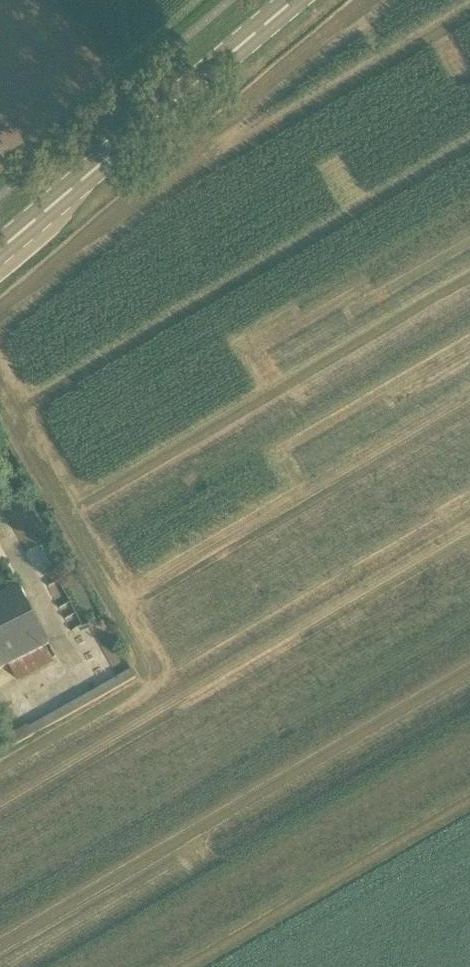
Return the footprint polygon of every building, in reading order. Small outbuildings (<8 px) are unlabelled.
[(49,645),(19,586),(0,596),(0,670),(49,645)]
